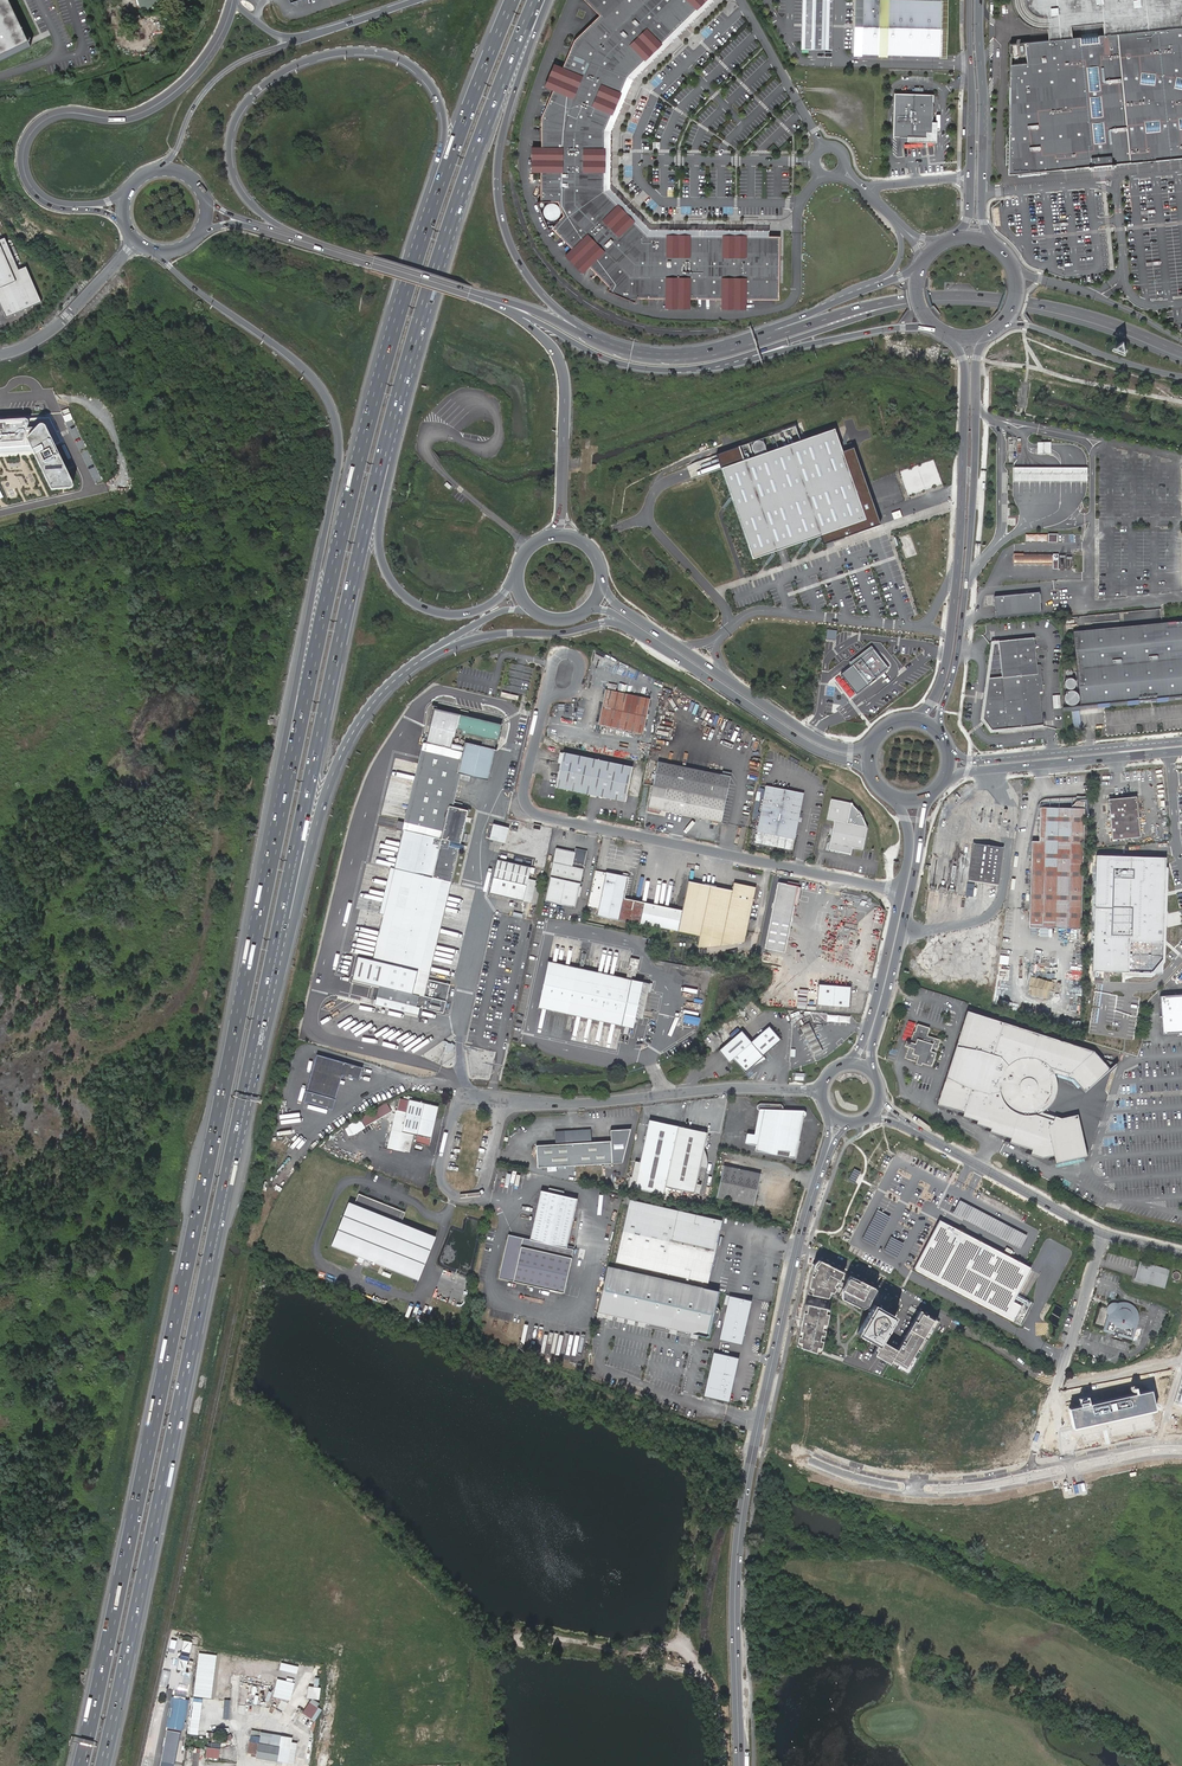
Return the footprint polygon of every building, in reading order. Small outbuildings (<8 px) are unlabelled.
[(28,39),(10,0),(0,0),(0,53),(28,39)] [(141,10),(160,4),(159,0),(137,0),(141,10)] [(599,15),(574,40),(562,67),(554,64),(544,86),(552,90),(541,117),(540,147),(532,147),(531,171),(540,171),(540,200),(536,202),(547,229),(551,228),(571,248),(565,254),(582,272),(588,266),(609,286),(607,290),(634,302),(636,298),(664,298),(664,307),(689,307),(689,298),(721,299),(721,308),(745,308),(745,299),(778,299),(779,236),(736,236),(679,235),(647,235),(646,235),(603,191),(603,190),(604,159),(604,131),(604,129),(626,77),(628,75),(678,25),(704,0),(585,0),(599,15)] [(801,49),(802,49),(807,49),(832,50),(834,0),(802,0),(801,49)] [(853,58),(862,58),(862,56),(861,56),(862,30),(856,30),(856,21),(862,21),(862,0),(855,0),(853,58)] [(862,21),(856,21),(856,30),(862,30),(861,56),(862,56),(941,58),(942,0),(862,0),(862,21)] [(1049,40),(1072,38),(1071,30),(1071,26),(1088,24),(1102,22),(1103,27),(1104,35),(1181,27),(1181,18),(1181,15),(1181,0),(1014,0),(1014,4),(1016,10),(1019,16),(1024,21),(1029,25),(1036,27),(1043,28),(1048,28),(1048,32),(1049,40)] [(1104,35),(1098,35),(1098,43),(1090,43),(1081,44),(1080,37),(1072,38),(1048,40),(1025,42),(1027,63),(1013,65),(1012,124),(1012,133),(1011,147),(1011,156),(1011,172),(1058,168),(1102,164),(1153,160),(1181,157),(1181,27),(1104,35)] [(0,53),(0,60),(31,45),(28,39),(0,53)] [(930,102),(933,102),(933,93),(894,92),(893,135),(901,136),(902,101),(904,100),(905,100),(906,101),(908,101),(909,99),(910,99),(928,99),(929,100),(930,101),(930,102)] [(902,101),(901,136),(908,136),(926,136),(926,131),(932,131),(932,121),(933,102),(930,102),(930,101),(929,100),(928,99),(910,99),(909,99),(908,101),(906,101),(905,100),(904,100),(902,101)] [(926,136),(908,136),(908,139),(926,140),(936,140),(936,121),(932,121),(932,131),(926,131),(926,136)] [(6,318),(41,303),(26,267),(18,271),(4,239),(0,241),(0,305),(6,318)] [(0,425),(0,449),(31,446),(55,494),(78,488),(46,421),(0,425)] [(743,445),(716,455),(718,461),(752,559),(781,549),(819,536),(822,545),(829,543),(870,529),(879,525),(853,448),(842,452),(834,430),(748,460),(743,445)] [(1051,442),(1038,442),(1038,446),(1038,454),(1051,454),(1051,446),(1051,442)] [(1038,468),(1014,468),(1014,482),(1038,482),(1074,482),(1087,482),(1087,468),(1074,468),(1038,468)] [(94,474),(96,481),(102,480),(99,472),(94,474)] [(1057,533),(1048,533),(1048,538),(1055,538),(1055,541),(1057,541),(1057,533)] [(1039,593),(995,597),(997,617),(1041,613),(1039,593)] [(1080,706),(1181,696),(1181,621),(1073,631),(1080,706)] [(837,631),(827,630),(826,639),(836,640),(837,631)] [(1001,676),(987,677),(982,717),(990,729),(1006,727),(1006,730),(1042,726),(1038,690),(1041,690),(1040,675),(1038,664),(1035,664),(1032,637),(997,640),(1001,676)] [(997,640),(992,641),(987,677),(1001,676),(997,640)] [(872,646),(871,645),(848,663),(851,667),(842,674),(857,694),(890,669),(872,646)] [(607,689),(599,725),(643,734),(650,698),(607,689)] [(1059,694),(1052,695),(1053,708),(1060,708),(1059,694)] [(1062,707),(1062,711),(1181,699),(1181,696),(1080,706),(1062,707)] [(419,1006),(443,1011),(449,985),(426,979),(466,811),(449,806),(457,773),(487,780),(500,726),(432,709),(394,869),(390,867),(379,911),(384,912),(373,961),(358,957),(353,979),(380,985),(375,1004),(418,1014),(419,1006)] [(1078,711),(1072,711),(1074,736),(1080,736),(1078,711)] [(556,788),(625,802),(632,767),(563,753),(556,788)] [(657,761),(648,807),(661,810),(721,822),(732,772),(722,770),(721,775),(657,761)] [(766,791),(765,795),(802,803),(803,799),(766,791)] [(802,803),(765,795),(757,830),(795,837),(802,803)] [(835,820),(829,850),(853,855),(854,848),(865,850),(870,828),(849,823),(853,804),(832,799),(827,819),(835,820)] [(1136,800),(1107,803),(1110,840),(1138,837),(1136,800)] [(1037,842),(1030,841),(1027,927),(1079,929),(1083,801),(1075,801),(1067,808),(1048,808),(1038,817),(1037,842)] [(1048,808),(1038,807),(1038,817),(1048,808)] [(504,843),(508,827),(492,823),(488,839),(504,843)] [(1002,847),(972,843),(967,880),(997,884),(1002,847)] [(575,853),(556,849),(550,878),(580,884),(587,851),(576,849),(575,853)] [(1165,856),(1095,854),(1092,969),(1162,971),(1165,856)] [(523,902),(531,868),(498,860),(490,894),(523,902)] [(605,872),(595,870),(587,914),(596,915),(605,872)] [(622,876),(605,872),(596,915),(640,924),(640,923),(647,925),(652,904),(631,900),(624,898),(628,877),(622,876)] [(636,879),(628,877),(624,898),(631,900),(636,879)] [(580,884),(550,878),(545,901),(575,908),(580,884)] [(683,911),(652,904),(647,925),(700,936),(701,929),(745,938),(756,887),(734,883),(732,891),(689,882),(683,911)] [(778,883),(764,949),(785,953),(798,887),(778,883)] [(973,896),(974,885),(968,885),(966,896),(973,896)] [(700,936),(698,947),(744,943),(745,938),(701,929),(700,936)] [(535,1006),(629,1026),(631,1017),(638,983),(545,962),(535,1006)] [(628,975),(636,976),(638,966),(631,964),(628,975)] [(646,984),(638,983),(631,1017),(639,1019),(646,984)] [(852,987),(819,984),(818,1005),(851,1008),(852,987)] [(1161,997),(1164,1034),(1181,1033),(1181,995),(1161,997)] [(1096,1050),(969,1010),(940,1103),(964,1110),(962,1113),(961,1113),(960,1114),(976,1119),(976,1121),(975,1120),(975,1121),(990,1127),(989,1128),(988,1128),(987,1129),(1009,1136),(1007,1140),(1031,1148),(1030,1151),(1028,1150),(1028,1152),(1044,1158),(1053,1156),(1053,1158),(1052,1158),(1053,1159),(1057,1158),(1058,1162),(1088,1156),(1079,1115),(1063,1118),(1043,1111),(1045,1110),(1047,1108),(1049,1107),(1051,1105),(1054,1102),(1055,1099),(1056,1096),(1056,1093),(1057,1090),(1057,1086),(1057,1083),(1057,1080),(1055,1073),(1076,1079),(1086,1091),(1118,1063),(1101,1057),(1096,1050)] [(700,1018),(684,1014),(683,1023),(698,1026),(700,1018)] [(811,1024),(804,1028),(810,1040),(817,1036),(811,1024)] [(929,1028),(918,1025),(916,1032),(914,1032),(911,1042),(906,1040),(905,1044),(904,1046),(908,1047),(905,1058),(916,1061),(915,1064),(921,1065),(922,1063),(932,1066),(939,1040),(927,1036),(929,1028)] [(784,1041),(772,1027),(754,1043),(744,1032),(721,1051),(732,1063),(736,1059),(748,1073),(755,1067),(767,1057),(766,1056),(784,1041)] [(819,1039),(811,1043),(817,1055),(825,1051),(819,1039)] [(447,1042),(443,1041),(442,1046),(445,1048),(444,1051),(448,1052),(451,1044),(447,1042)] [(319,1055),(305,1101),(334,1110),(344,1076),(361,1080),(364,1068),(319,1055)] [(769,1059),(767,1057),(755,1067),(769,1059)] [(401,1135),(430,1142),(438,1110),(409,1103),(401,1135)] [(778,1156),(779,1151),(790,1153),(796,1154),(804,1115),(789,1112),(782,1112),(783,1112),(783,1111),(784,1110),(784,1109),(784,1108),(784,1107),(783,1106),(782,1106),(781,1106),(762,1105),(761,1105),(760,1106),(759,1106),(759,1107),(759,1109),(759,1110),(761,1111),(761,1112),(762,1112),(760,1123),(762,1124),(759,1137),(756,1136),(754,1136),(752,1145),(758,1146),(757,1152),(778,1156)] [(383,1106),(352,1124),(355,1128),(385,1110),(383,1106)] [(678,1125),(649,1119),(639,1162),(668,1168),(678,1125)] [(707,1132),(678,1125),(668,1168),(639,1162),(636,1179),(634,1188),(662,1194),(663,1188),(664,1186),(667,1186),(694,1192),(696,1183),(700,1166),(703,1148),(707,1132)] [(588,1132),(573,1132),(575,1164),(623,1163),(630,1129),(610,1130),(611,1141),(588,1142),(588,1132)] [(575,1164),(573,1132),(557,1133),(557,1145),(537,1145),(537,1166),(575,1164)] [(639,1162),(634,1160),(631,1178),(636,1179),(639,1162)] [(759,1176),(724,1168),(717,1200),(752,1208),(759,1176)] [(544,1288),(567,1197),(561,1196),(562,1191),(548,1188),(547,1192),(540,1191),(529,1239),(511,1236),(506,1239),(496,1278),(544,1288)] [(359,1194),(358,1196),(400,1213),(401,1211),(359,1194)] [(400,1213),(358,1196),(355,1204),(349,1202),(332,1246),(419,1280),(436,1237),(401,1223),(405,1212),(401,1211),(400,1213)] [(576,1199),(567,1197),(544,1288),(561,1292),(572,1249),(564,1247),(576,1199)] [(721,1221),(629,1200),(614,1264),(706,1284),(721,1221)] [(1032,1268),(940,1221),(916,1268),(1023,1323),(1035,1300),(1024,1295),(1019,1292),(1032,1268)] [(844,1274),(819,1261),(813,1267),(806,1294),(831,1299),(844,1274)] [(1169,1269),(1139,1261),(1133,1280),(1164,1288),(1169,1269)] [(607,1268),(596,1314),(694,1336),(707,1339),(710,1324),(713,1324),(715,1323),(717,1322),(718,1320),(719,1316),(719,1313),(718,1311),(717,1310),(714,1309),(717,1293),(607,1268)] [(1175,1272),(1174,1272),(1173,1273),(1172,1275),(1172,1276),(1172,1278),(1173,1279),(1174,1280),(1176,1280),(1178,1280),(1179,1279),(1180,1277),(1180,1276),(1179,1274),(1178,1273),(1177,1272),(1175,1272)] [(855,1280),(849,1277),(838,1298),(864,1311),(875,1290),(868,1287),(868,1286),(856,1279),(855,1280)] [(751,1301),(729,1295),(719,1339),(741,1344),(751,1301)] [(1104,1331),(1134,1339),(1142,1307),(1112,1299),(1104,1331)] [(828,1309),(804,1304),(795,1346),(818,1355),(828,1309)] [(894,1318),(873,1305),(856,1334),(878,1348),(873,1356),(907,1376),(939,1324),(919,1312),(896,1351),(880,1342),(894,1318)] [(738,1358),(714,1353),(703,1396),(728,1402),(738,1358)] [(1151,1390),(1069,1408),(1073,1428),(1113,1419),(1155,1409),(1151,1390)] [(191,1646),(197,1648),(198,1643),(185,1640),(179,1667),(186,1669),(191,1646)] [(165,1668),(161,1683),(167,1685),(170,1675),(171,1670),(165,1668)] [(320,1698),(322,1686),(309,1685),(308,1697),(320,1698)] [(179,1730),(183,1730),(185,1717),(181,1717),(181,1721),(179,1720),(183,1699),(176,1697),(170,1728),(177,1729),(178,1725),(180,1725),(179,1730)] [(316,1706),(309,1702),(302,1713),(309,1717),(316,1706)] [(259,1745),(260,1736),(251,1735),(250,1744),(259,1745)] [(267,1746),(279,1747),(280,1738),(260,1736),(259,1745),(267,1746)] [(265,1760),(267,1746),(259,1745),(258,1752),(257,1756),(257,1759),(265,1760)] [(267,1746),(265,1760),(283,1762),(285,1748),(279,1747),(267,1746)] [(164,1757),(170,1758),(172,1750),(166,1748),(164,1757)] [(215,1757),(215,1748),(208,1748),(207,1754),(204,1754),(204,1757),(215,1757)]
